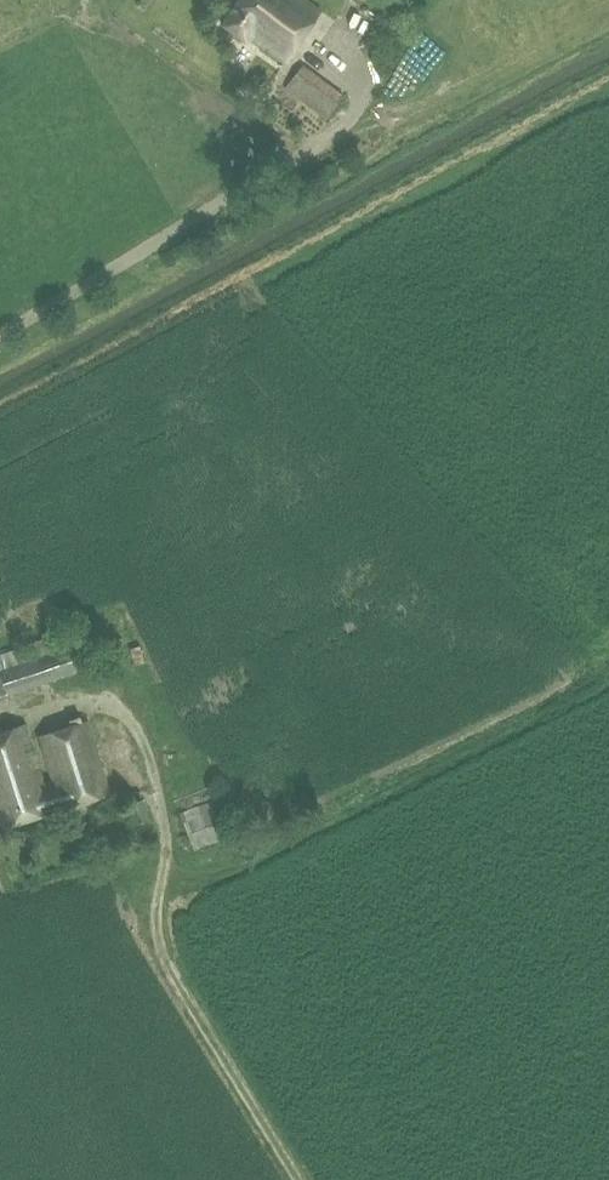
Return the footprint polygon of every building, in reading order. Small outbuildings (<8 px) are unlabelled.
[(320,13),(302,0),(238,0),(220,25),(243,41),(246,36),(283,63),(320,13)] [(303,67),(284,91),(326,120),(345,96),(303,67)] [(5,696),(100,667),(88,625),(0,654),(0,696),(5,694),(5,696)] [(24,725),(0,732),(0,829),(110,796),(88,722),(39,737),(54,786),(44,789),(24,725)] [(239,833),(225,796),(180,814),(194,850),(239,833)] [(145,801),(127,806),(133,826),(152,821),(145,801)]
